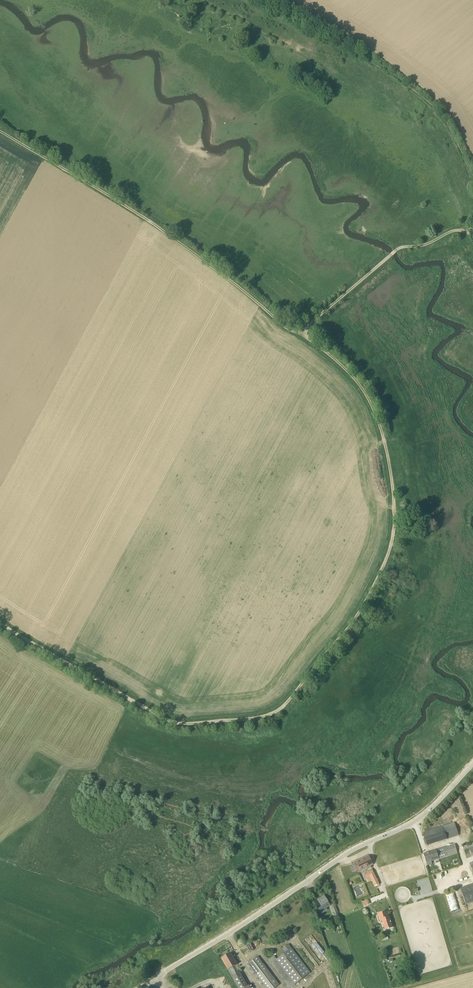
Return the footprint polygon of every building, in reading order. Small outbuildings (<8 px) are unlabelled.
[(459,835),(455,823),(423,833),(427,845),(459,835)] [(472,856),(472,843),(463,847),(465,852),(467,858),(472,856)] [(458,853),(455,844),(423,854),(426,863),(427,865),(432,864),(432,861),(458,853)] [(358,872),(373,865),(369,856),(354,863),(358,872)] [(379,884),(375,876),(373,871),(364,875),(367,882),(372,880),(375,886),(379,884)] [(457,890),(460,896),(463,895),(466,904),(472,902),(472,884),(457,890)] [(325,911),(324,910),(330,905),(328,902),(324,896),(317,900),(321,906),(318,909),(321,914),(325,911)] [(380,922),(382,921),(385,930),(392,927),(389,917),(388,917),(386,912),(378,914),(380,922)] [(287,984),(289,987),(290,987),(310,973),(288,944),(283,949),(285,953),(276,959),(273,956),(269,959),(272,964),(272,965),(287,984)] [(228,970),(233,967),(237,965),(230,953),(221,958),(228,970)] [(258,956),(247,964),(266,987),(275,987),(279,985),(258,956)] [(232,977),(239,987),(251,987),(249,985),(247,986),(240,972),(232,977)]
